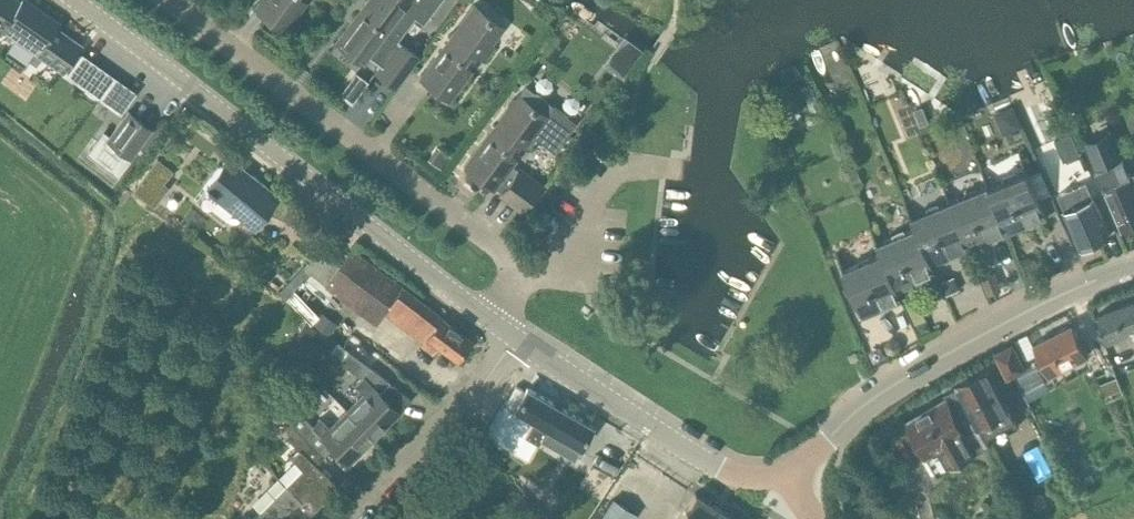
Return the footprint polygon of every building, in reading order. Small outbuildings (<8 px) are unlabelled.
[(12,0),(0,0),(0,28),(63,72),(80,48),(54,29),(58,24),(24,0),(20,0),(18,4),(13,1),(12,0)] [(255,9),(281,29),(303,0),(262,0),(255,9)] [(336,42),(363,62),(366,58),(376,66),(371,72),(390,86),(415,52),(396,39),(394,37),(412,12),(422,19),(436,0),(366,0),(336,42)] [(482,60),(492,45),(488,42),(500,26),(473,6),(420,77),(447,97),(469,67),(464,64),(472,53),(482,60)] [(81,53),(65,75),(99,99),(115,77),(81,53)] [(115,77),(99,99),(121,114),(137,92),(115,77)] [(495,126),(465,166),(496,188),(512,166),(517,159),(509,152),(516,142),(529,151),(539,137),(556,150),(576,123),(568,117),(567,114),(557,106),(554,106),(547,101),(547,98),(537,91),(534,91),(526,84),(520,92),(495,126)] [(922,105),(913,109),(917,118),(926,114),(922,105)] [(1056,107),(1043,113),(1050,130),(1064,124),(1056,107)] [(100,133),(86,152),(115,175),(130,156),(151,128),(128,111),(110,135),(103,129),(100,133)] [(1085,142),(1101,181),(1102,185),(1103,184),(1109,199),(1122,230),(1125,229),(1129,229),(1133,227),(1133,173),(1131,174),(1131,173),(1123,156),(1118,143),(1113,130),(1085,142)] [(1071,133),(1054,140),(1063,161),(1080,154),(1071,133)] [(435,148),(427,160),(439,169),(448,157),(435,148)] [(255,225),(278,195),(229,156),(206,186),(255,225)] [(134,189),(148,201),(163,182),(172,170),(157,159),(134,189)] [(517,169),(500,192),(522,208),(542,182),(519,165),(517,169)] [(858,172),(850,176),(854,184),(862,181),(858,172)] [(989,188),(1009,235),(1047,219),(1028,172),(989,188)] [(1088,248),(1095,245),(1096,241),(1110,235),(1094,198),(1088,183),(1058,195),(1065,211),(1080,247),(1084,246),(1088,248)] [(971,251),(1009,235),(989,188),(951,204),(971,251)] [(934,266),(971,251),(951,204),(912,219),(916,229),(933,267),(934,266)] [(938,276),(934,266),(933,267),(916,229),(878,245),(883,256),(883,255),(884,255),(899,292),(900,292),(938,276)] [(340,266),(326,283),(376,322),(385,310),(424,340),(421,344),(432,351),(437,345),(457,359),(472,340),(444,318),(402,285),(354,249),(343,263),(340,266)] [(904,301),(900,292),(899,292),(884,255),(883,255),(883,256),(844,271),(864,318),(904,301)] [(1030,256),(1020,260),(1025,273),(1035,269),(1030,256)] [(303,267),(293,276),(299,283),(309,273),(303,267)] [(989,294),(1001,289),(995,272),(982,277),(989,294)] [(955,276),(941,282),(946,294),(960,289),(955,276)] [(1129,334),(1128,330),(1133,327),(1133,300),(1097,314),(1109,342),(1129,334)] [(321,312),(312,324),(329,336),(338,324),(321,312)] [(915,325),(920,335),(931,330),(926,320),(915,325)] [(305,321),(297,332),(313,344),(322,332),(305,321)] [(1050,374),(1089,354),(1073,324),(1034,344),(1050,374)] [(887,340),(884,346),(887,352),(893,354),(900,351),(902,346),(899,339),(893,337),(887,340)] [(334,341),(326,353),(339,363),(348,350),(334,341)] [(1008,376),(1025,366),(1012,341),(994,351),(1008,376)] [(347,410),(374,437),(412,399),(389,381),(348,350),(339,363),(360,378),(355,384),(364,393),(347,410)] [(853,364),(861,360),(857,353),(849,357),(853,364)] [(959,385),(990,442),(1019,426),(1007,405),(987,369),(959,385)] [(939,469),(990,442),(959,385),(957,386),(961,393),(947,401),(945,398),(908,419),(927,451),(934,466),(939,469)] [(506,400),(484,437),(493,442),(526,461),(528,462),(540,439),(560,450),(566,439),(580,446),(592,426),(527,389),(517,406),(506,400)] [(348,462),(374,437),(347,410),(330,427),(320,417),(311,426),(299,413),(291,421),(325,455),(333,447),(348,462)] [(277,411),(269,419),(279,430),(287,422),(277,411)] [(316,464),(325,455),(291,421),(281,430),(300,449),(291,457),(302,468),(286,484),(313,510),(337,485),(316,464)] [(313,510),(286,484),(260,511),(252,518),(304,518),(313,510)] [(1032,493),(1026,501),(1030,510),(1040,511),(1046,503),(1042,494),(1032,493)] [(599,518),(632,518),(636,513),(613,498),(599,518)]
